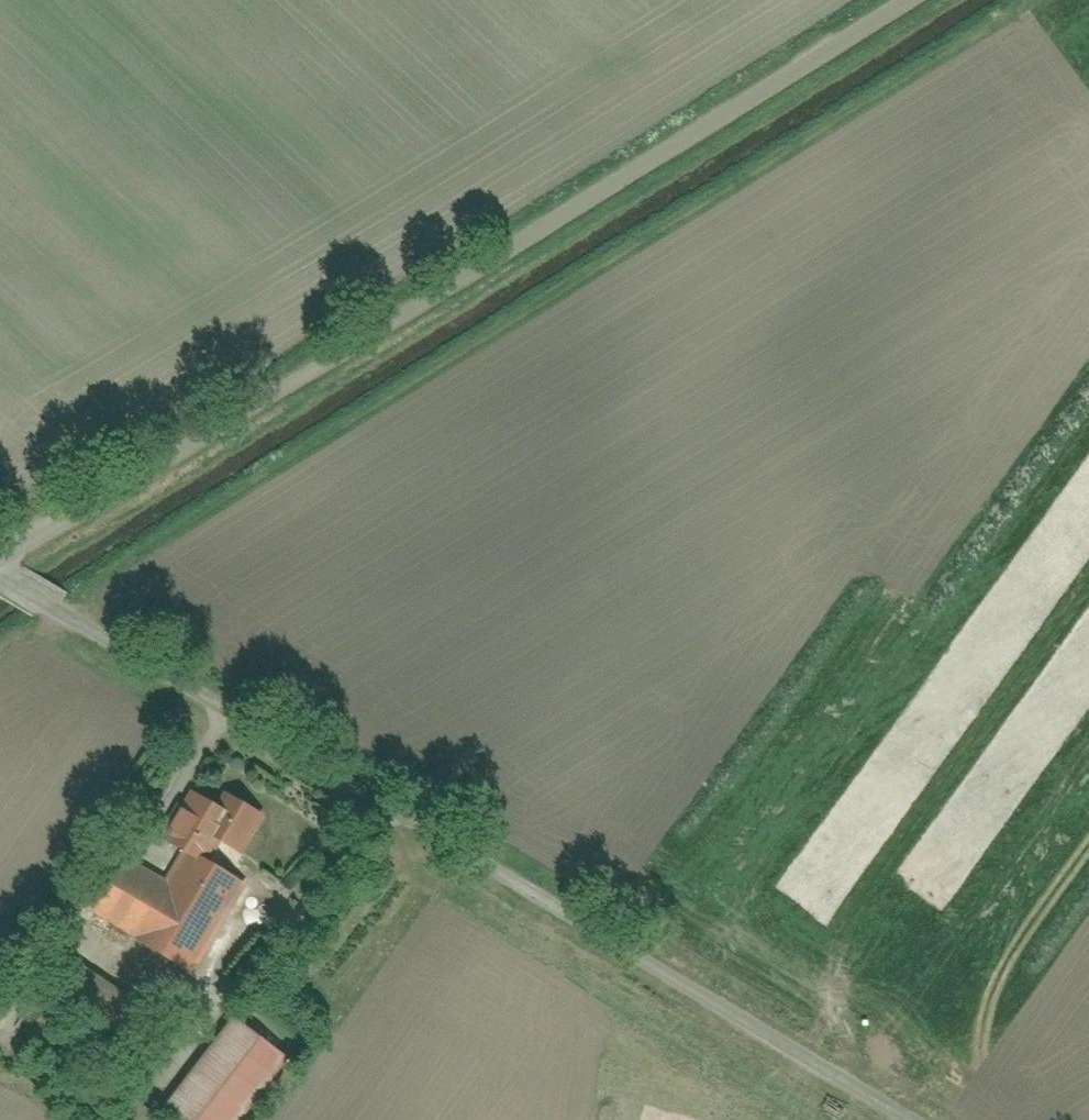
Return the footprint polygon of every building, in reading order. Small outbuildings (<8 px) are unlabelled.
[(267,813),(225,789),(217,804),(189,788),(160,838),(182,851),(186,845),(208,858),(218,841),(242,855),(267,813)] [(86,910),(196,976),(252,884),(208,858),(186,845),(182,851),(165,880),(120,853),(86,910)] [(45,1005),(16,1057),(41,1071),(70,1019),(45,1005)] [(178,1119),(242,1119),(289,1061),(235,1018),(163,1108),(178,1119)]
